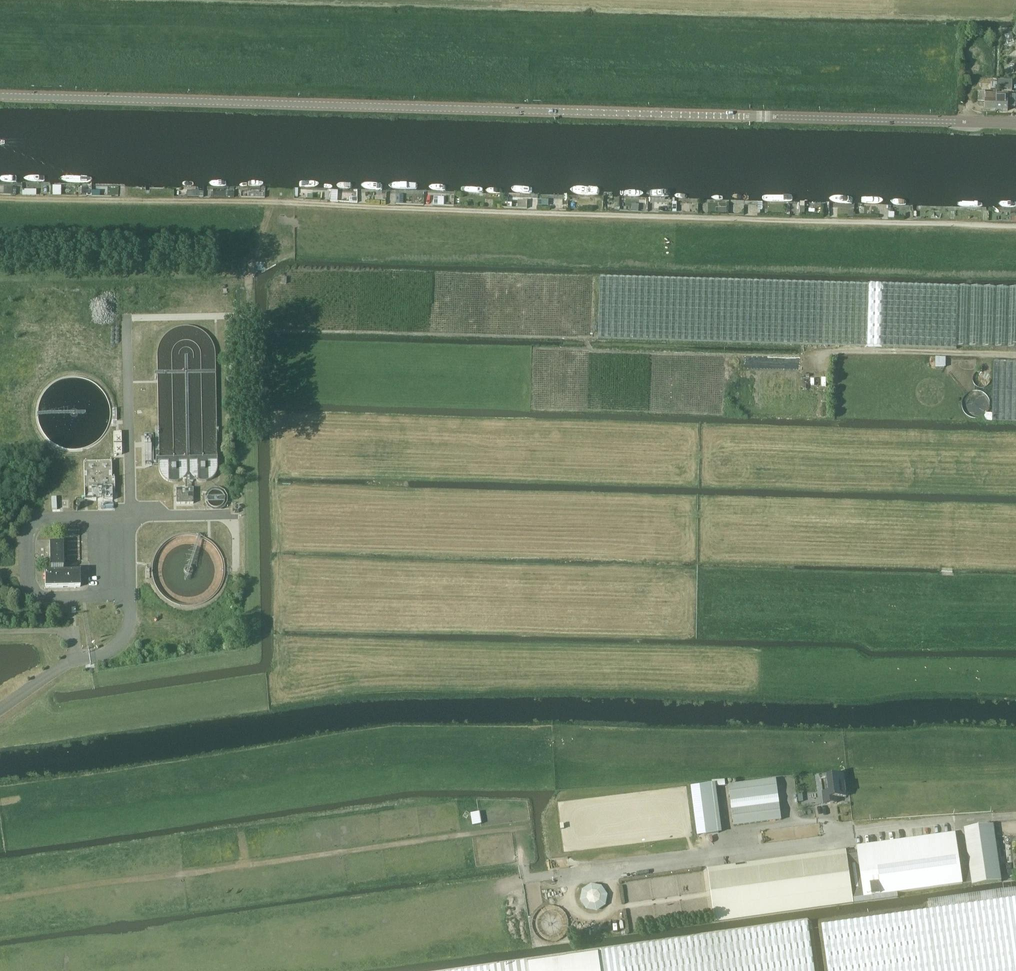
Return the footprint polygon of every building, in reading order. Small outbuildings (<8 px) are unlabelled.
[(1012,89),(1012,81),(998,81),(998,89),(1012,89)] [(997,95),(985,94),(985,92),(978,92),(978,102),(985,102),(985,110),(997,110),(997,95)] [(1008,95),(997,95),(997,110),(1008,110),(1008,106),(1015,106),(1015,96),(1008,95)] [(599,338),(868,346),(956,348),(956,346),(1015,348),(1015,288),(730,280),(600,276),(599,338)] [(111,341),(110,352),(120,352),(120,341),(111,341)] [(139,346),(139,364),(151,365),(152,346),(139,346)] [(946,366),(945,357),(935,357),(935,366),(946,366)] [(993,421),(1015,422),(1015,362),(994,361),(993,421)] [(989,410),(990,406),(989,404),(989,401),(988,399),(986,397),(983,395),(981,393),(978,392),(976,392),(973,392),(971,393),(968,394),(966,396),(964,398),(963,400),(962,403),(961,406),(962,408),(962,411),(963,413),(965,416),(967,417),(969,419),(972,420),(975,420),(977,420),(980,419),(983,418),(985,417),(987,414),(988,412),(989,410)] [(144,436),(145,465),(158,465),(158,427),(153,427),(153,436),(144,436)] [(121,432),(113,433),(113,455),(122,454),(121,432)] [(112,462),(83,463),(83,501),(113,501),(112,462)] [(223,504),(224,503),(224,502),(224,501),(225,500),(225,499),(224,498),(224,497),(224,495),(223,494),(222,493),(221,493),(220,492),(219,491),(218,491),(217,491),(216,490),(215,491),(213,491),(212,491),(211,492),(210,493),(209,493),(208,494),(208,495),(207,497),(207,498),(207,499),(207,500),(207,501),(208,503),(208,504),(209,505),(210,506),(211,506),(212,507),(213,508),(214,508),(215,508),(216,508),(218,508),(219,508),(220,507),(221,506),(222,506),(223,505),(223,504)] [(82,558),(82,528),(67,528),(68,558),(82,558)] [(80,587),(80,572),(63,572),(63,567),(64,567),(64,544),(50,544),(50,567),(51,567),(51,572),(45,572),(46,588),(80,587)] [(102,621),(103,611),(91,611),(91,620),(102,621)] [(103,620),(90,623),(93,635),(106,632),(103,620)] [(828,780),(821,781),(824,804),(837,803),(837,798),(844,797),(847,797),(844,775),(828,777),(828,780)] [(731,801),(778,795),(776,779),(729,785),(731,801)] [(712,784),(700,785),(702,795),(713,794),(712,784)] [(782,820),(780,804),(732,810),(734,826),(782,820)] [(463,815),(468,819),(472,813),(466,810),(463,815)] [(972,884),(972,885),(1001,881),(994,825),(964,829),(967,851),(958,852),(956,833),(857,846),(865,903),(898,899),(897,893),(972,884)] [(864,901),(857,849),(708,870),(715,924),(864,901)] [(550,867),(567,866),(567,857),(549,859),(550,867)] [(583,890),(581,901),(587,909),(597,911),(606,905),(608,895),(602,886),(591,884),(583,890)] [(822,925),(828,970),(1015,970),(1015,898),(822,925)] [(808,922),(598,952),(601,970),(815,970),(808,922)] [(528,962),(529,970),(601,970),(598,952),(528,962)] [(528,962),(462,970),(529,970),(528,962)]
